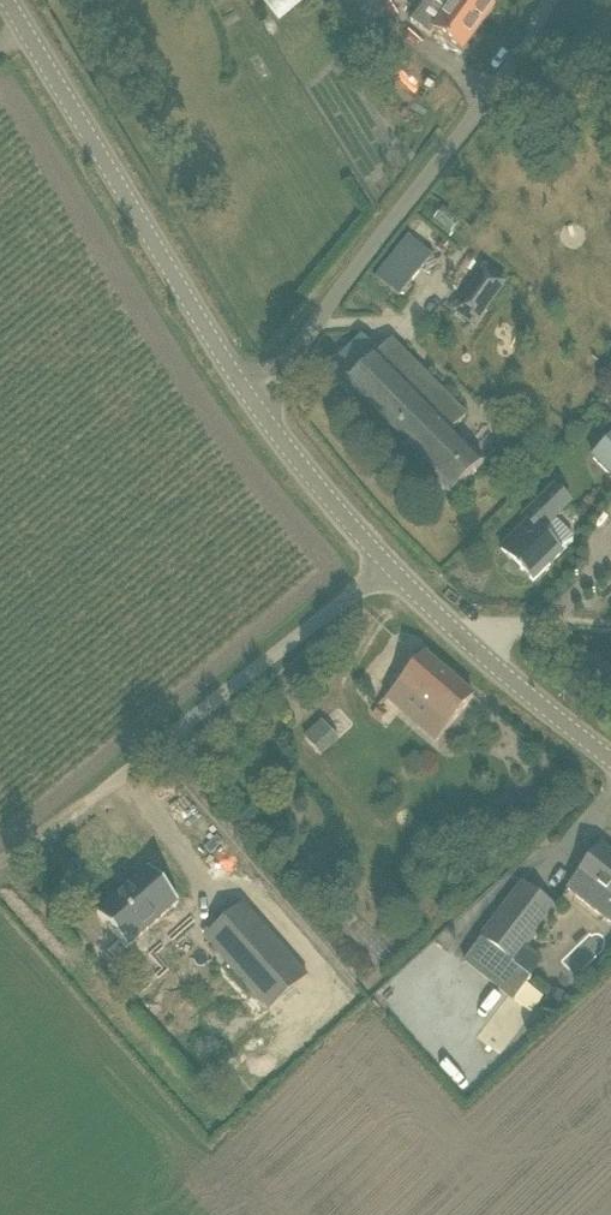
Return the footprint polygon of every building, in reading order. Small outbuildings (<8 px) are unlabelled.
[(433,30),(463,52),(495,8),(483,0),(426,0),(409,23),(428,37),(433,30)] [(422,247),(423,246),(421,244),(420,245),(410,237),(411,236),(410,235),(375,277),(400,298),(433,256),(422,247)] [(488,310),(507,283),(486,269),(468,296),(488,310)] [(327,373),(451,499),(484,466),(451,433),(466,418),(391,342),(379,354),(363,336),(336,363),(327,373)] [(610,477),(610,439),(592,458),(610,477)] [(529,523),(501,550),(533,583),(562,554),(574,542),(574,536),(560,521),(554,521),(571,504),(555,487),(524,518),(529,523)] [(425,657),(388,701),(404,715),(417,700),(448,728),(474,699),(425,657)] [(322,722),(304,737),(321,756),(338,740),(322,722)] [(601,848),(567,891),(610,924),(610,923),(610,856),(601,848)] [(149,871),(98,916),(126,949),(178,904),(149,871)] [(524,885),(482,939),(513,964),(555,910),(524,885)] [(308,978),(244,905),(243,904),(204,938),(270,1012),(308,978)] [(464,963),(514,1002),(531,978),(513,964),(482,939),(464,963)]
